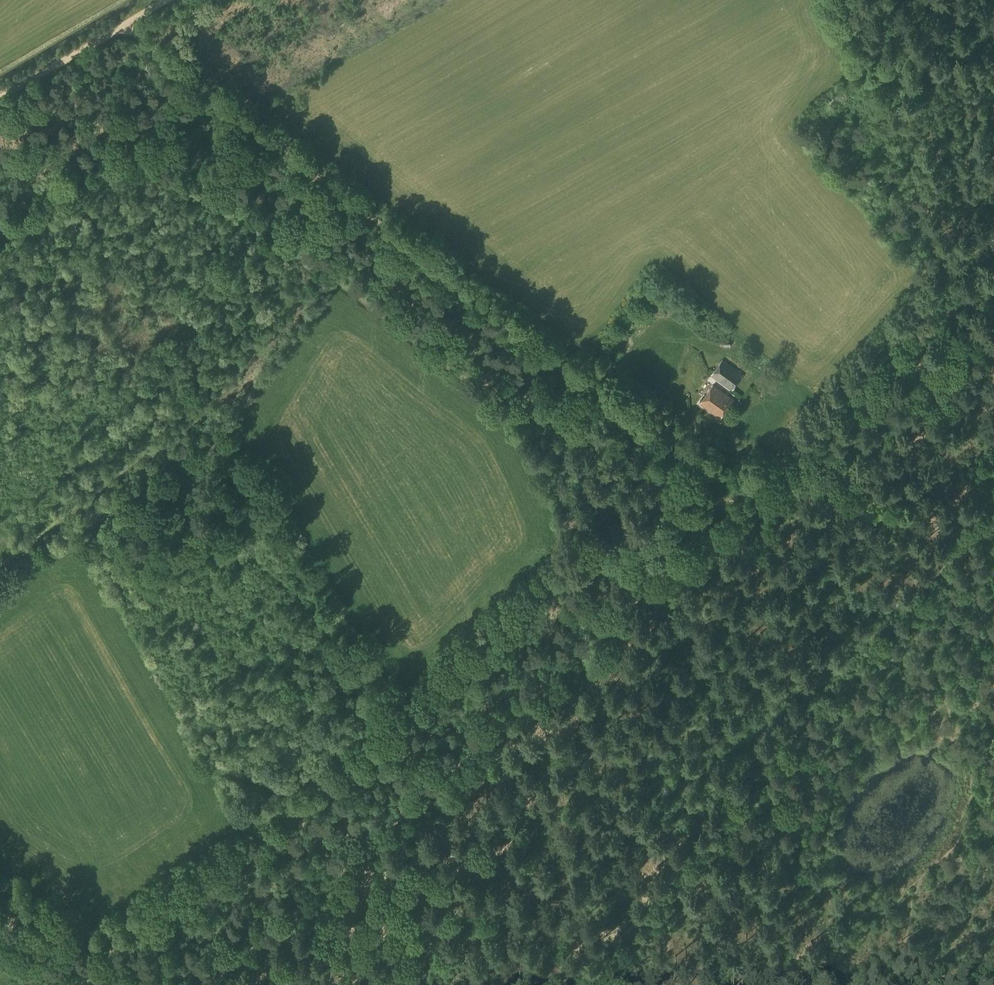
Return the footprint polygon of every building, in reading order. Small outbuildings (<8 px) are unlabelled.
[(731,390),(743,374),(722,359),(711,375),(731,390)] [(720,419),(734,400),(713,385),(699,404),(720,419)] [(766,397),(774,393),(772,387),(764,390),(766,397)]
